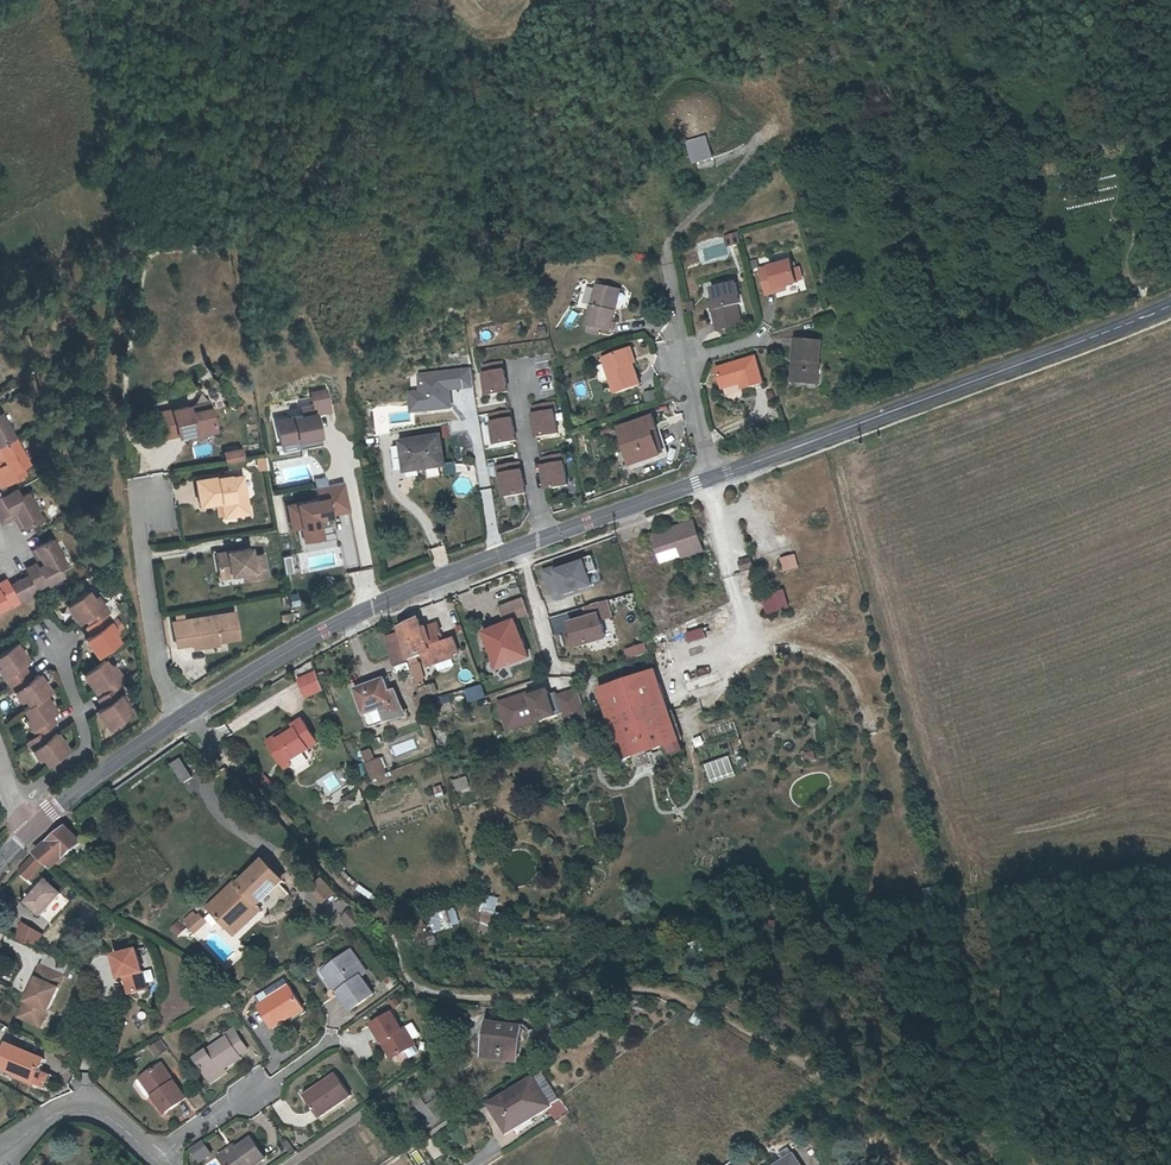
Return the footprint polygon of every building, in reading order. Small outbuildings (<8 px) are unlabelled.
[(688,142),(694,165),(713,159),(706,137),(688,142)] [(739,231),(730,233),(733,244),(742,242),(739,231)] [(769,292),(789,286),(800,283),(799,282),(795,268),(793,260),(762,269),(769,292)] [(803,266),(795,268),(799,282),(807,280),(803,266)] [(719,309),(714,310),(719,330),(743,324),(737,305),(742,303),(737,282),(714,288),(716,298),(719,309)] [(587,327),(600,329),(611,332),(611,330),(613,322),(615,311),(612,310),(617,289),(595,284),(585,326),(587,327)] [(791,291),(789,286),(769,292),(770,296),(791,291)] [(612,310),(615,311),(621,289),(617,289),(612,310)] [(711,299),(714,310),(719,309),(716,298),(711,299)] [(688,303),(690,312),(697,311),(695,301),(688,303)] [(600,329),(587,327),(586,333),(598,335),(600,329)] [(801,361),(799,384),(820,386),(824,343),(798,340),(798,341),(797,351),(796,360),(801,361)] [(628,350),(634,365),(640,363),(634,348),(628,350)] [(634,365),(628,350),(604,359),(616,394),(641,385),(634,365)] [(719,372),(725,388),(746,381),(749,391),(765,385),(757,360),(719,372)] [(501,363),(482,366),(487,397),(508,393),(504,371),(503,371),(501,363)] [(473,366),(419,373),(421,391),(412,392),(415,415),(457,410),(455,391),(476,388),(473,366)] [(746,381),(725,388),(726,392),(743,386),(745,392),(749,391),(746,381)] [(655,389),(645,393),(648,403),(659,399),(655,389)] [(303,415),(275,420),(280,442),(307,437),(309,445),(322,443),(317,420),(315,421),(314,413),(330,410),(326,390),(310,393),(313,406),(301,408),(303,415)] [(554,403),(532,407),(534,417),(533,417),(537,440),(559,436),(554,413),(556,413),(554,403)] [(214,430),(218,425),(214,407),(203,409),(202,405),(193,407),(193,405),(159,412),(164,436),(181,433),(182,434),(192,432),(197,431),(198,433),(214,430)] [(388,433),(383,407),(375,408),(379,435),(388,433)] [(843,411),(845,417),(852,415),(851,408),(843,411)] [(512,411),(490,415),(497,446),(517,442),(512,411)] [(622,429),(634,465),(662,456),(654,432),(659,430),(655,418),(622,429)] [(9,443),(0,425),(0,447),(9,443)] [(662,456),(634,465),(636,471),(673,458),(663,429),(659,430),(654,432),(662,456)] [(404,442),(409,465),(422,463),(423,468),(444,463),(439,436),(404,442)] [(307,437),(280,442),(281,451),(309,445),(307,437)] [(213,453),(210,442),(192,446),(195,457),(213,453)] [(9,443),(0,447),(0,462),(1,465),(0,465),(0,486),(17,477),(14,470),(22,466),(9,443)] [(223,451),(225,461),(241,458),(239,448),(223,451)] [(565,456),(542,460),(544,470),(543,470),(547,492),(569,489),(564,466),(566,466),(565,456)] [(520,464),(498,469),(500,478),(502,478),(506,500),(527,496),(523,473),(522,473),(520,464)] [(230,498),(232,514),(250,512),(245,476),(232,477),(232,474),(220,476),(220,475),(198,478),(201,504),(223,501),(223,499),(230,498)] [(318,497),(286,503),(291,529),(302,527),(304,542),(332,538),(329,516),(351,512),(346,482),(316,487),(318,497)] [(492,489),(482,490),(484,500),(494,498),(492,489)] [(17,532),(22,529),(26,527),(33,523),(21,497),(14,501),(10,494),(0,499),(0,520),(9,516),(17,532)] [(226,515),(232,514),(230,498),(223,499),(223,501),(226,515)] [(775,505),(769,508),(771,515),(778,513),(775,505)] [(17,532),(9,516),(0,520),(0,526),(6,523),(12,534),(17,532)] [(654,558),(674,552),(679,565),(698,559),(689,529),(649,542),(654,558)] [(179,541),(152,542),(153,550),(180,548),(179,541)] [(22,578),(23,581),(30,594),(55,580),(51,574),(58,571),(45,545),(37,549),(31,552),(29,553),(37,570),(22,578)] [(232,574),(243,572),(244,579),(261,577),(267,576),(264,553),(253,555),(252,547),(217,552),(219,569),(231,568),(232,574)] [(20,573),(22,578),(37,570),(29,553),(24,556),(30,568),(22,572),(20,573)] [(284,555),(285,572),(299,571),(298,554),(284,555)] [(781,558),(785,572),(802,568),(798,554),(781,558)] [(752,557),(740,561),(744,574),(756,570),(752,557)] [(232,575),(232,574),(231,568),(219,569),(221,577),(232,575)] [(534,626),(544,623),(579,613),(580,612),(568,573),(522,587),(534,626)] [(4,597),(8,606),(19,600),(21,604),(30,600),(32,598),(30,594),(23,581),(1,592),(4,597)] [(0,589),(0,610),(8,606),(4,597),(1,592),(0,589)] [(765,596),(770,614),(792,607),(786,590),(765,596)] [(99,621),(102,618),(97,610),(92,612),(86,604),(81,597),(58,612),(70,629),(76,625),(80,622),(86,630),(99,621)] [(10,610),(21,604),(19,600),(8,606),(10,610)] [(92,612),(97,610),(91,601),(86,604),(92,612)] [(515,606),(490,616),(496,631),(522,622),(515,606)] [(591,609),(580,612),(579,613),(587,638),(599,635),(591,609)] [(203,642),(238,637),(234,611),(188,617),(192,641),(193,647),(203,645),(203,642)] [(604,652),(599,635),(587,638),(579,613),(544,623),(555,662),(556,666),(604,652)] [(99,621),(103,627),(108,623),(113,619),(109,614),(102,618),(99,621)] [(192,641),(188,617),(172,620),(175,640),(178,643),(192,641)] [(87,640),(83,643),(77,647),(88,663),(111,647),(107,640),(100,631),(104,629),(103,627),(99,621),(86,630),(82,633),(87,640)] [(82,633),(86,630),(80,622),(76,625),(82,633)] [(100,631),(107,640),(116,634),(108,623),(103,627),(104,629),(100,631)] [(426,659),(418,634),(414,624),(394,633),(396,639),(398,646),(405,666),(410,665),(418,661),(426,659)] [(706,628),(688,633),(690,643),(709,637),(706,628)] [(426,659),(418,661),(421,673),(447,664),(447,662),(455,659),(450,643),(437,647),(435,640),(438,639),(435,629),(418,634),(426,659)] [(508,630),(479,641),(493,673),(521,663),(508,630)] [(78,636),(83,643),(87,640),(82,633),(78,636)] [(396,639),(381,643),(383,651),(398,646),(396,639)] [(390,671),(405,666),(398,646),(383,651),(390,671)] [(14,682),(8,674),(12,671),(18,667),(6,650),(0,654),(0,691),(12,683),(14,682)] [(410,665),(405,666),(416,702),(422,701),(431,698),(429,690),(419,694),(410,665)] [(110,693),(118,687),(111,678),(107,681),(101,672),(96,666),(74,681),(85,697),(92,693),(96,690),(102,699),(110,693)] [(107,681),(111,678),(105,670),(101,672),(107,681)] [(8,674),(14,682),(16,680),(17,679),(12,671),(8,674)] [(654,677),(598,697),(624,768),(680,748),(654,677)] [(16,680),(14,682),(19,689),(22,687),(17,679),(16,680)] [(293,687),(301,703),(317,696),(310,679),(293,687)] [(0,691),(0,696),(3,701),(8,697),(14,706),(19,714),(34,703),(41,699),(29,682),(22,687),(19,689),(14,682),(12,683),(0,691)] [(372,733),(395,724),(389,711),(395,709),(391,699),(386,700),(381,685),(350,697),(360,722),(367,719),(372,733)] [(579,688),(558,694),(568,725),(589,718),(579,688)] [(98,701),(102,699),(96,690),(92,693),(98,701)] [(111,704),(115,701),(110,693),(102,699),(98,701),(93,705),(99,713),(95,715),(89,719),(100,735),(122,720),(116,712),(111,704)] [(516,701),(501,706),(508,728),(529,721),(531,727),(557,718),(550,698),(543,700),(542,695),(517,704),(516,701)] [(8,697),(3,701),(9,709),(14,706),(8,697)] [(111,704),(116,712),(120,710),(115,701),(111,704)] [(422,701),(416,702),(418,709),(424,707),(422,701)] [(25,744),(30,741),(34,738),(35,737),(39,735),(41,733),(35,726),(39,723),(45,719),(34,703),(19,714),(13,718),(18,726),(24,734),(20,736),(25,744)] [(99,713),(93,705),(90,707),(95,715),(99,713)] [(401,722),(395,709),(389,711),(395,724),(401,722)] [(365,735),(372,733),(367,719),(360,722),(365,735)] [(35,726),(41,733),(43,732),(45,731),(39,723),(35,726)] [(24,734),(18,726),(15,729),(20,736),(24,734)] [(290,737),(264,754),(277,773),(313,749),(297,726),(287,733),(290,737)] [(261,749),(264,754),(290,737),(287,733),(261,749)] [(34,738),(30,741),(36,748),(39,746),(34,738)] [(24,757),(29,764),(35,773),(56,758),(45,741),(39,746),(36,748),(30,741),(25,744),(22,746),(18,749),(14,752),(20,760),(24,757)] [(816,749),(806,754),(809,762),(819,758),(816,749)] [(24,768),(29,764),(24,757),(20,760),(24,768)] [(732,757),(707,762),(711,782),(736,776),(732,757)] [(173,764),(183,783),(194,777),(184,758),(173,764)] [(363,771),(370,769),(367,758),(359,760),(363,771)] [(378,766),(370,769),(363,771),(368,785),(380,780),(383,779),(378,766)] [(260,781),(264,785),(273,794),(280,788),(271,780),(267,775),(260,781)] [(469,776),(453,780),(456,793),(472,789),(469,776)] [(352,806),(348,801),(338,807),(342,813),(352,806)] [(428,806),(431,814),(448,810),(446,801),(428,806)] [(49,860),(57,867),(67,856),(83,843),(69,827),(53,841),(41,853),(49,860)] [(39,871),(49,860),(41,853),(24,869),(33,877),(39,871)] [(210,915),(220,927),(229,928),(253,909),(254,912),(255,911),(283,889),(265,866),(237,889),(235,887),(211,906),(210,915)] [(46,915),(67,893),(52,879),(32,901),(46,915)] [(327,883),(316,894),(325,904),(337,893),(327,883)] [(486,895),(479,930),(502,934),(507,914),(497,912),(499,897),(486,895)] [(434,932),(461,924),(456,907),(429,915),(434,932)] [(229,928),(220,927),(230,939),(259,915),(255,911),(254,912),(253,909),(229,928)] [(341,919),(352,932),(364,921),(352,909),(341,919)] [(198,917),(191,922),(195,926),(189,931),(191,934),(204,924),(201,921),(198,917)] [(21,938),(38,945),(46,933),(27,921),(21,938)] [(170,928),(176,935),(183,929),(177,922),(170,928)] [(195,926),(191,922),(186,927),(189,931),(195,926)] [(114,959),(116,972),(118,981),(123,980),(124,988),(125,998),(144,996),(137,955),(114,959)] [(347,981),(354,992),(362,987),(347,961),(343,964),(351,979),(347,981)] [(68,975),(45,964),(39,977),(41,977),(25,1013),(41,1020),(47,1008),(52,1010),(68,975)] [(333,1001),(330,1003),(341,1023),(364,1009),(354,992),(347,981),(351,979),(343,964),(323,976),(326,983),(320,987),(325,997),(329,994),(333,1001)] [(118,981),(116,972),(112,972),(114,985),(119,984),(119,989),(124,988),(123,980),(118,981)] [(323,976),(320,973),(313,977),(312,981),(316,988),(320,987),(326,983),(323,976)] [(247,1002),(251,1010),(249,1010),(261,1035),(269,1031),(271,1034),(297,1021),(283,993),(279,985),(247,1002)] [(341,1023),(330,1003),(325,1006),(337,1026),(341,1023)] [(41,1020),(25,1013),(23,1017),(45,1027),(52,1010),(47,1008),(41,1020)] [(361,1032),(374,1050),(378,1047),(389,1063),(391,1061),(408,1049),(397,1033),(393,1035),(381,1018),(361,1032)] [(489,1040),(487,1061),(514,1063),(517,1029),(487,1026),(485,1040),(489,1040)] [(187,1062),(201,1083),(216,1072),(232,1062),(229,1059),(239,1053),(224,1033),(214,1039),(216,1042),(187,1062)] [(163,1041),(151,1045),(155,1056),(167,1052),(163,1041)] [(20,1075),(21,1073),(39,1080),(43,1069),(47,1059),(11,1044),(1,1068),(20,1075)] [(378,1047),(374,1050),(385,1066),(389,1063),(378,1047)] [(408,1049),(391,1061),(395,1067),(397,1067),(411,1057),(412,1054),(408,1049)] [(39,1080),(21,1073),(20,1075),(19,1077),(37,1085),(36,1087),(47,1091),(54,1074),(43,1069),(39,1080)] [(140,1104),(144,1102),(156,1119),(177,1105),(152,1069),(127,1086),(128,1089),(137,1103),(140,1104)] [(220,1078),(216,1072),(201,1083),(205,1088),(220,1078)] [(82,1083),(91,1084),(92,1074),(83,1073),(82,1083)] [(488,1109),(497,1124),(503,1121),(509,1131),(555,1103),(539,1077),(488,1109)] [(312,1094),(298,1103),(296,1104),(309,1123),(342,1100),(326,1079),(312,1089),(310,1090),(312,1094)] [(294,1097),(298,1103),(312,1094),(310,1090),(312,1089),(310,1086),(294,1097)] [(435,1123),(449,1113),(439,1097),(424,1107),(435,1123)] [(178,1106),(180,1118),(194,1116),(191,1104),(178,1106)] [(504,1135),(509,1131),(503,1121),(497,1124),(504,1135)] [(227,1151),(212,1162),(214,1164),(252,1164),(256,1162),(242,1141),(227,1151)] [(212,1162),(227,1151),(225,1147),(209,1158),(212,1162)]
